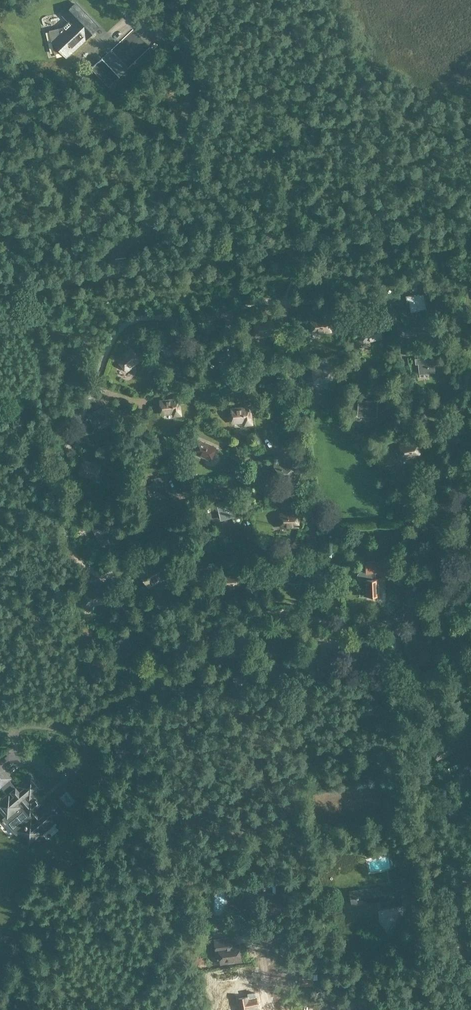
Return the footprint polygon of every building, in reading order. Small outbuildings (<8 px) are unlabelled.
[(187,5),(182,0),(172,0),(167,4),(177,15),(187,5)] [(62,28),(51,31),(56,53),(62,51),(67,56),(97,27),(76,4),(67,13),(75,21),(65,30),(62,28)] [(102,58),(92,68),(109,86),(120,77),(102,58)] [(409,301),(411,308),(420,307),(420,310),(427,309),(425,296),(419,297),(419,294),(406,296),(407,301),(409,301)] [(331,331),(329,318),(311,320),(313,333),(331,331)] [(364,342),(382,338),(379,325),(361,329),(364,342)] [(166,346),(181,340),(176,328),(167,332),(166,330),(160,333),(166,346)] [(222,359),(243,356),(240,341),(220,345),(222,359)] [(83,358),(77,347),(69,351),(68,349),(61,353),(68,366),(83,358)] [(132,349),(118,360),(127,371),(140,359),(132,349)] [(416,364),(418,364),(419,371),(428,370),(429,373),(435,373),(434,359),(428,359),(428,357),(415,358),(416,364)] [(330,367),(313,370),(315,383),(333,380),(330,367)] [(174,413),(174,416),(181,415),(179,398),(160,401),(161,407),(164,407),(164,414),(174,413)] [(361,406),(361,413),(370,413),(370,416),(377,417),(377,403),(371,403),(371,400),(359,400),(358,405),(361,406)] [(232,409),(232,415),(235,415),(235,422),(245,421),(245,424),(252,423),(250,407),(232,409)] [(98,410),(91,413),(98,427),(113,420),(107,408),(99,411),(98,410)] [(458,432),(459,435),(465,433),(462,420),(456,421),(456,419),(443,422),(445,430),(448,429),(449,434),(458,432)] [(195,453),(211,460),(216,448),(200,441),(195,453)] [(420,455),(417,442),(400,446),(403,459),(420,455)] [(83,461),(83,462),(79,474),(97,479),(101,466),(83,461)] [(273,477),(291,479),(292,465),(275,463),(273,477)] [(153,485),(155,496),(168,493),(164,476),(156,478),(157,484),(153,485)] [(435,504),(437,504),(438,511),(447,510),(448,513),(454,511),(452,498),(447,499),(446,497),(434,499),(435,504)] [(223,516),(232,514),(233,517),(239,515),(235,499),(217,504),(219,509),(221,509),(223,516)] [(299,526),(298,513),(280,514),(281,527),(299,526)] [(97,538),(112,531),(106,519),(98,523),(97,521),(90,524),(97,538)] [(156,561),(140,571),(148,585),(164,575),(156,561)] [(372,597),(379,597),(379,579),(375,579),(375,572),(386,571),(386,562),(370,563),(370,562),(366,562),(366,572),(362,572),(359,573),(358,575),(358,578),(361,580),(363,580),(367,580),(367,596),(372,596),(372,597)] [(105,602),(103,589),(85,592),(88,605),(105,602)] [(12,780),(0,766),(0,795),(1,796),(5,792),(2,788),(12,780)] [(11,859),(20,857),(16,832),(7,833),(8,835),(0,836),(0,859),(10,858),(11,859)] [(380,875),(381,864),(370,864),(370,875),(380,875)] [(403,893),(411,891),(412,891),(410,878),(409,879),(401,880),(403,893)] [(258,881),(259,893),(273,892),(272,880),(258,881)] [(382,906),(399,904),(396,885),(351,891),(352,904),(381,900),(382,906)] [(230,945),(228,944),(227,938),(214,940),(216,955),(218,957),(220,956),(221,963),(240,961),(238,944),(230,945)] [(300,986),(314,986),(313,973),(302,974),(302,977),(299,977),(300,986)] [(256,997),(248,999),(247,997),(239,998),(241,1009),(259,1009),(256,997)]
